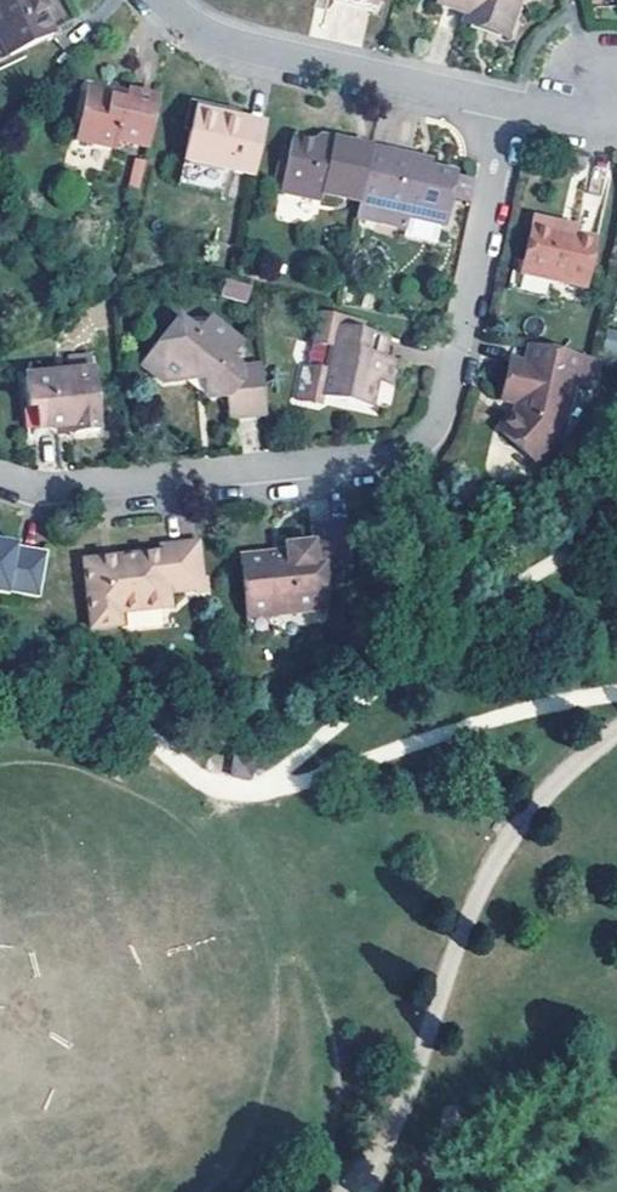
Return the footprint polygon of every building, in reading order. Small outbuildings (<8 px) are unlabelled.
[(36,0),(0,0),(0,61),(1,60),(46,38),(34,16),(42,13),(36,0)] [(462,16),(471,19),(477,21),(474,30),(504,39),(516,0),(436,0),(435,3),(434,6),(462,16)] [(471,19),(462,16),(459,24),(474,30),(477,21),(471,19)] [(80,93),(69,145),(109,153),(111,146),(142,152),(152,101),(121,95),(119,105),(112,104),(105,103),(105,99),(80,93)] [(227,121),(233,122),(234,115),(182,103),(175,136),(185,137),(190,113),(227,121)] [(185,137),(173,187),(200,193),(205,171),(247,180),(259,128),(233,122),(227,121),(190,113),(185,137)] [(327,152),(329,144),(316,141),(314,149),(320,150),(327,152)] [(315,206),(318,197),(353,205),(365,153),(329,144),(327,152),(320,150),(314,149),(287,142),(285,151),(278,180),(273,196),(315,206)] [(278,180),(285,151),(273,148),(266,178),(278,180)] [(365,153),(353,205),(350,222),(393,232),(396,220),(436,229),(447,181),(421,175),(415,173),(406,171),(409,163),(365,153)] [(415,173),(421,175),(424,167),(409,163),(406,171),(415,173)] [(431,248),(436,229),(396,220),(393,232),(392,239),(431,248)] [(592,250),(572,245),(563,243),(555,241),(557,232),(529,227),(517,280),(582,295),(592,250)] [(563,243),(572,245),(574,236),(557,232),(555,241),(563,243)] [(252,289),(226,283),(222,300),(248,306),(252,289)] [(316,320),(309,350),(326,354),(321,377),(299,372),(292,406),(316,411),(318,402),(367,414),(374,389),(390,393),(395,368),(381,366),(369,363),(361,362),(365,343),(357,340),(359,329),(316,320)] [(206,384),(208,405),(227,403),(230,423),(265,420),(260,372),(239,374),(228,365),(241,350),(212,324),(209,327),(199,340),(184,328),(180,324),(160,348),(164,388),(183,386),(206,384)] [(199,340),(209,327),(184,328),(199,340)] [(603,349),(616,352),(616,330),(607,328),(603,349)] [(369,363),(381,366),(385,347),(366,343),(365,343),(361,362),(369,363)] [(164,388),(160,348),(143,368),(164,388)] [(518,421),(512,420),(496,437),(532,474),(555,446),(567,395),(586,400),(590,389),(582,387),(587,368),(527,354),(523,373),(515,372),(506,408),(515,410),(520,411),(519,417),(518,421)] [(70,380),(93,377),(93,364),(69,367),(70,380)] [(582,387),(590,389),(594,370),(587,368),(582,387)] [(506,408),(515,372),(508,370),(499,407),(506,408)] [(40,437),(57,435),(63,434),(76,433),(77,441),(100,439),(93,377),(70,380),(28,384),(31,413),(33,438),(40,437)] [(206,384),(183,386),(208,405),(206,384)] [(515,410),(512,420),(518,421),(519,417),(520,411),(515,410)] [(33,438),(31,413),(24,414),(28,445),(40,445),(40,437),(33,438)] [(63,434),(57,435),(58,442),(77,441),(76,433),(63,434)] [(317,609),(318,606),(315,574),(323,573),(351,570),(346,527),(311,530),(313,548),(286,550),(287,557),(287,565),(280,565),(268,567),(267,559),(244,562),(248,623),(274,620),(273,613),(317,609)] [(16,547),(0,545),(0,599),(6,600),(6,596),(38,602),(45,557),(15,552),(16,547)] [(162,558),(85,569),(91,634),(120,630),(118,617),(170,611),(168,599),(191,596),(202,595),(202,586),(197,549),(162,553),(162,558)] [(287,565),(287,557),(267,559),(268,567),(280,565),(287,565)] [(315,574),(318,606),(325,601),(323,573),(315,574)] [(202,595),(191,596),(192,603),(209,601),(207,585),(202,586),(202,595)] [(273,613),(274,620),(315,615),(317,609),(273,613)] [(254,760),(209,752),(206,773),(250,781),(254,760)]
